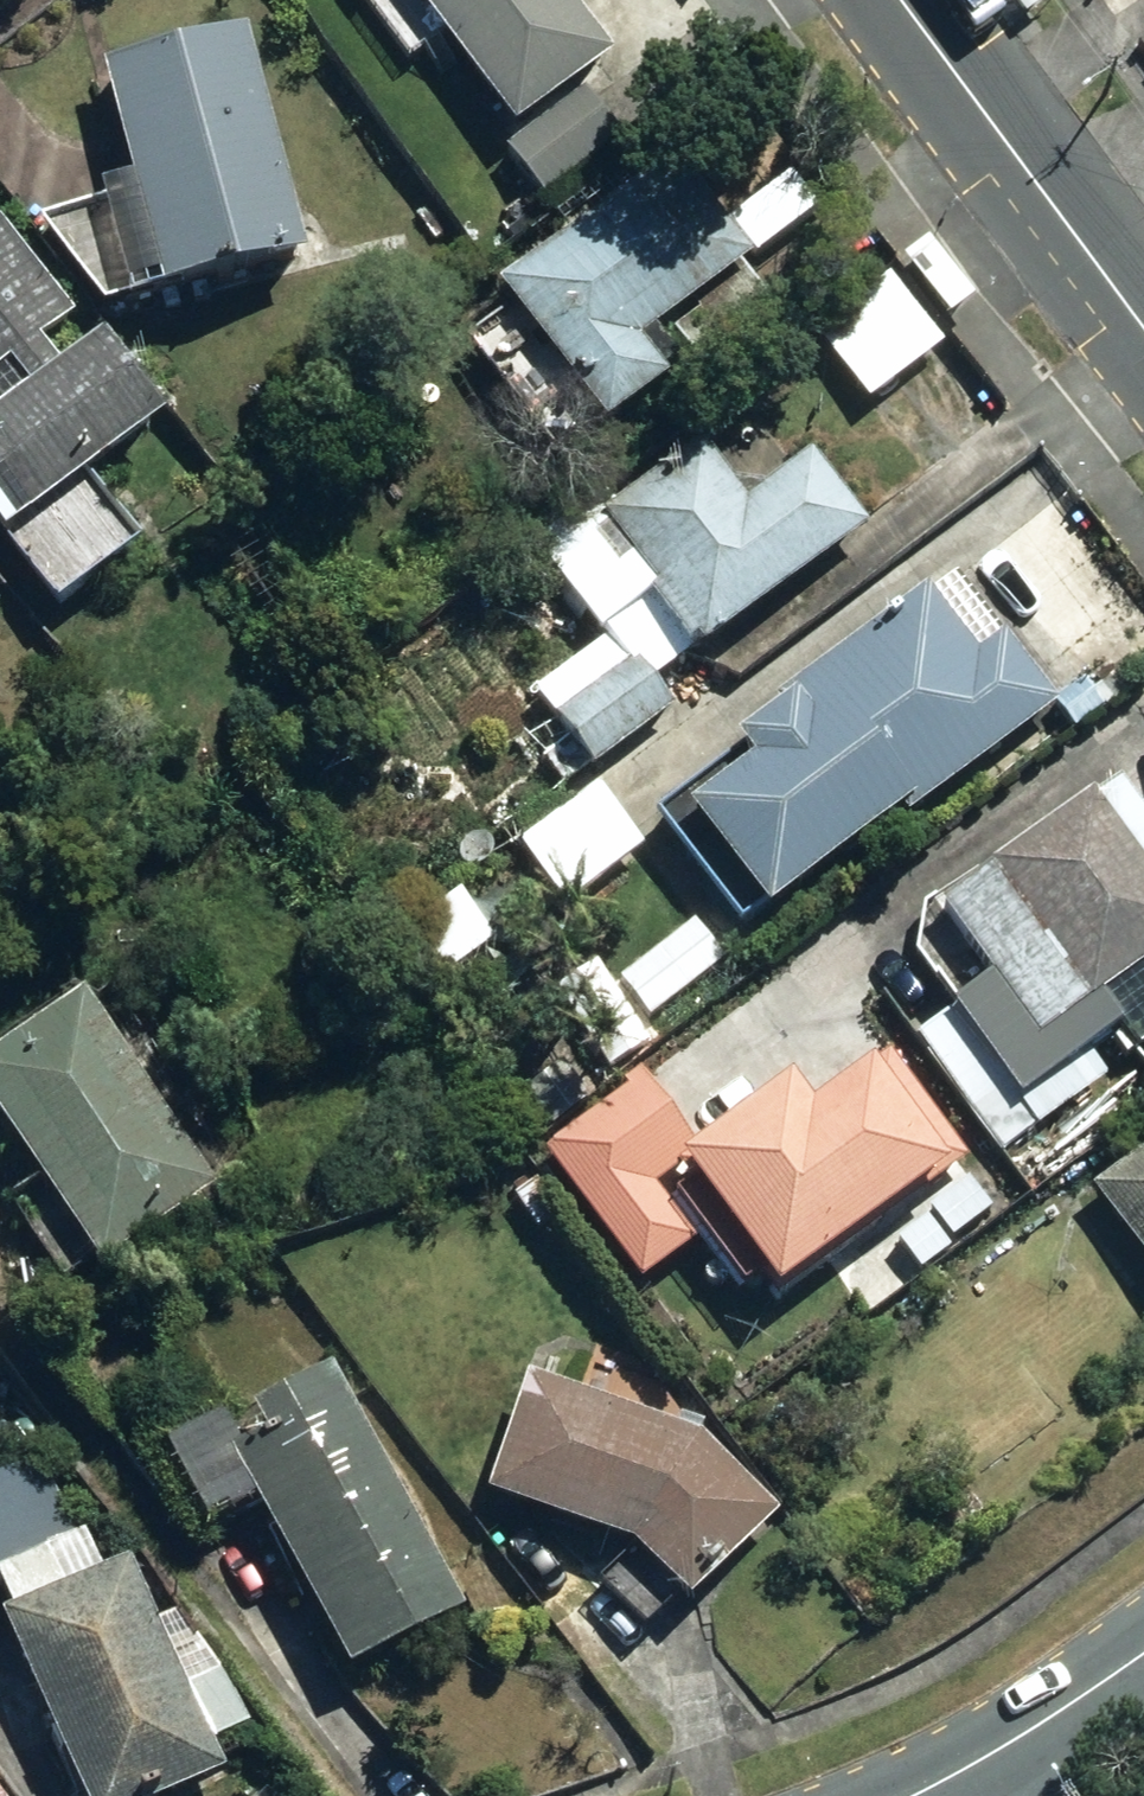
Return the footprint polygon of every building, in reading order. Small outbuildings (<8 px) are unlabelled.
[(499,138),(603,67),(556,0),(404,0),(499,138)] [(296,277),(242,37),(95,82),(121,201),(33,227),(99,322),(296,277)] [(532,202),(617,138),(585,96),(500,160),(532,202)] [(623,354),(757,246),(660,132),(545,225),(563,247),(490,306),(596,437),(653,391),(623,354)] [(0,233),(0,567),(48,630),(141,560),(85,486),(156,433),(95,352),(62,376),(36,343),(66,321),(0,233)] [(861,408),(938,349),(882,276),(805,335),(861,408)] [(695,662),(857,534),(802,463),(745,507),(696,445),(534,572),(588,641),(519,695),(587,781),(673,713),(653,687),(691,658),(695,662)] [(903,833),(1046,711),(996,647),(975,666),(918,599),(715,772),(730,789),(678,834),(764,934),(894,823),(903,833)] [(563,913),(640,853),(594,794),(517,853),(563,913)] [(1110,795),(998,874),(992,862),(921,916),(915,960),(954,1014),(909,1046),(1025,1205),(1068,1174),(1021,1110),(1143,1020),(1143,842),(1110,795)] [(439,986),(488,949),(452,902),(404,938),(439,986)] [(649,1029),(723,968),(687,926),(614,987),(649,1029)] [(78,1012),(0,1063),(0,1147),(84,1275),(200,1198),(78,1012)] [(968,1175),(887,1061),(797,1123),(778,1097),(670,1173),(769,1313),(902,1218),(908,1227),(933,1209),(928,1203),(968,1175)] [(543,1140),(586,1101),(553,1064),(510,1103),(543,1140)] [(686,1156),(634,1089),(534,1168),(633,1294),(693,1248),(671,1219),(688,1205),(664,1173),(686,1156)] [(1092,1214),(1143,1273),(1143,1168),(1092,1214)] [(967,1186),(929,1219),(890,1247),(919,1281),(951,1254),(949,1252),(992,1215),(967,1186)] [(693,1445),(519,1389),(478,1508),(618,1557),(682,1618),(776,1522),(693,1445)] [(458,1622),(343,1398),(218,1462),(333,1686),(458,1622)] [(0,1627),(0,1653),(70,1795),(193,1795),(219,1784),(206,1757),(243,1739),(199,1648),(167,1663),(122,1571),(98,1582),(79,1543),(0,1582),(0,1616),(5,1625),(0,1627)]
